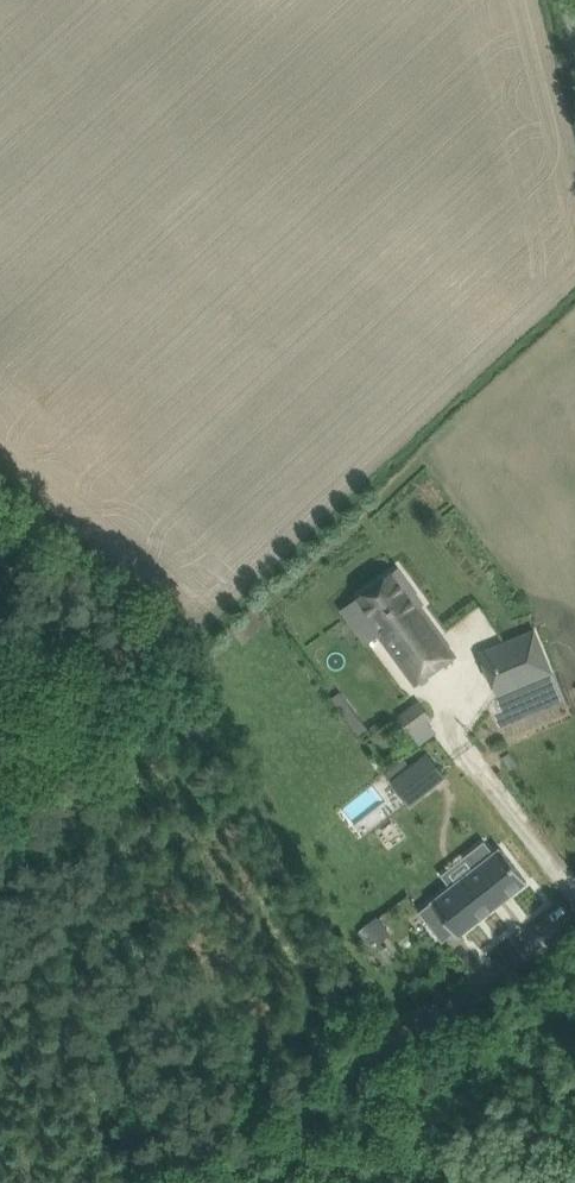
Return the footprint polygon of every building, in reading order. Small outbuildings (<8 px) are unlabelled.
[(416,683),(451,657),(458,668),(482,658),(497,694),(552,671),(535,629),(480,652),(481,653),(460,662),(455,655),(456,654),(421,605),(424,603),(398,567),(356,597),(380,631),(378,632),(416,683)] [(497,747),(486,756),(494,767),(505,758),(497,747)] [(427,752),(393,779),(411,803),(446,775),(427,752)] [(527,880),(501,847),(493,852),(484,841),(469,853),(478,864),(432,901),(442,915),(431,924),(443,939),(454,930),(458,934),(527,880)]
